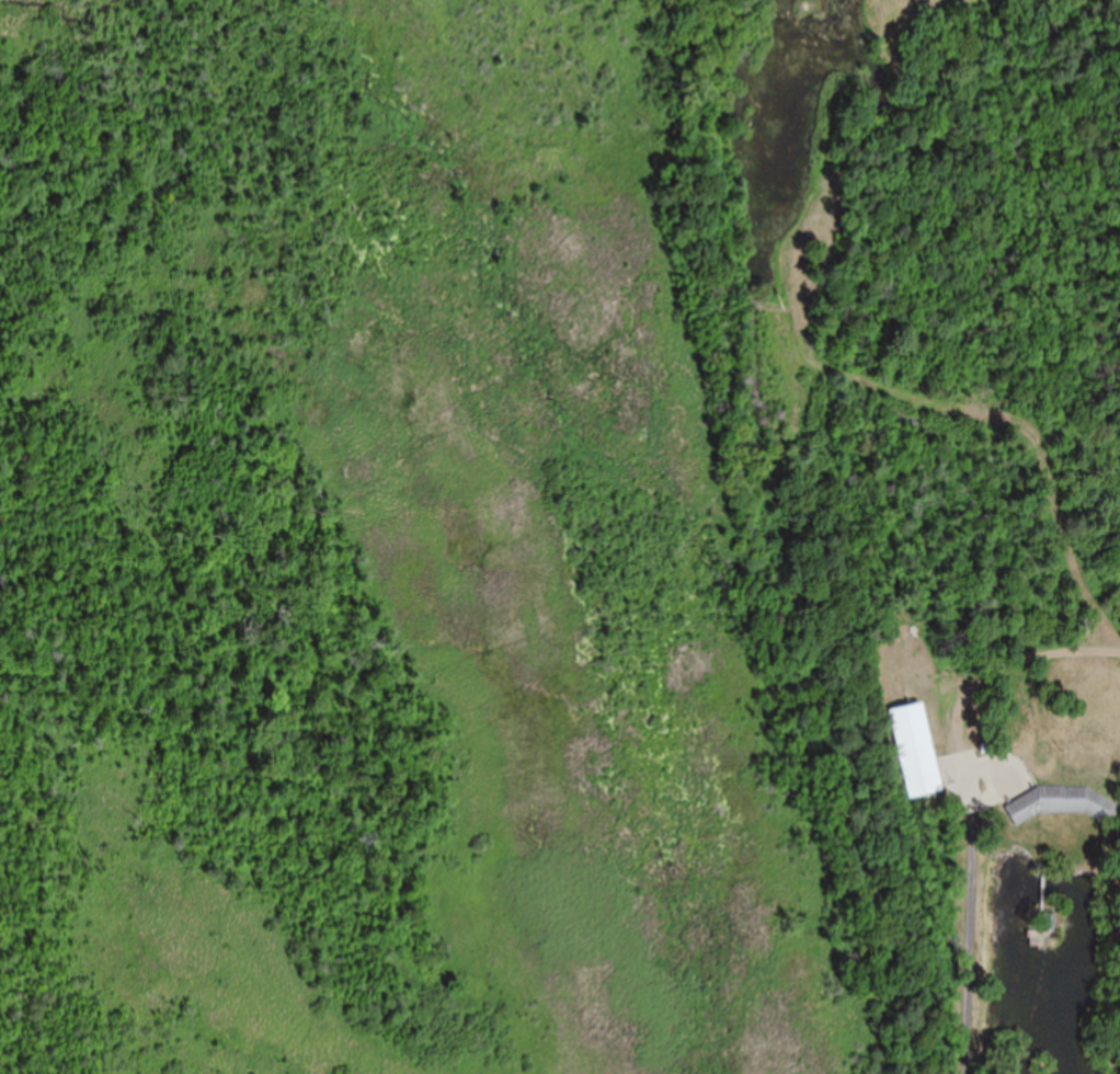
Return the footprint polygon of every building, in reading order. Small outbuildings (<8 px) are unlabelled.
[(924,702),(890,709),(909,799),(943,792),(924,702)] [(1043,787),(1006,807),(1017,828),(1043,814),(1085,814),(1109,826),(1111,826),(1119,807),(1119,805),(1082,788),(1043,787)]
